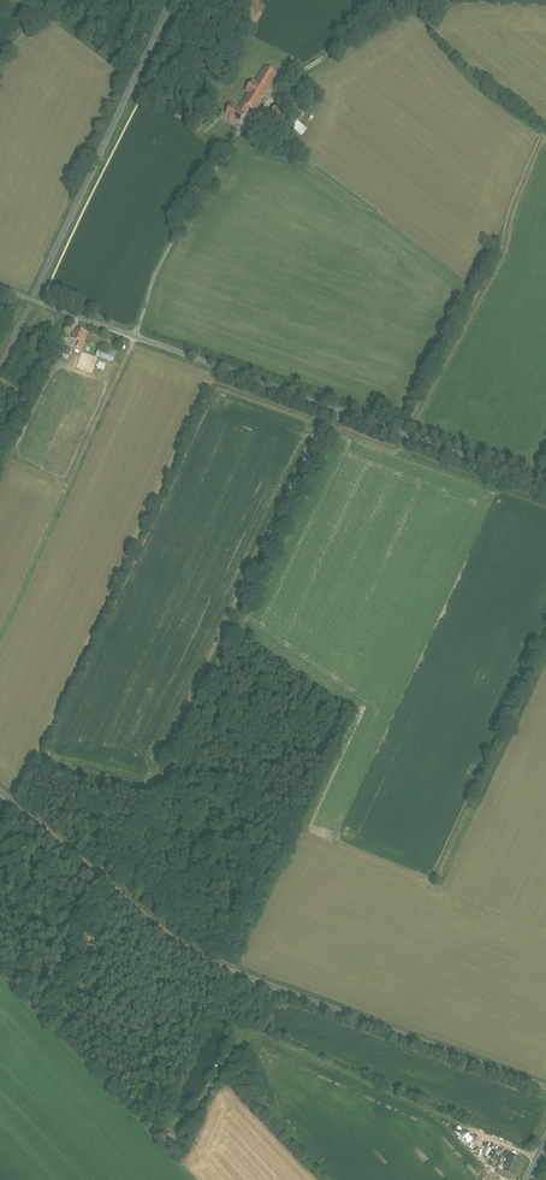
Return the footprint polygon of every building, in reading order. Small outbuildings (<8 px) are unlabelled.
[(256,112),(279,75),(266,67),(264,69),(249,60),(241,74),(253,81),(246,92),(249,94),(240,109),(236,106),(232,104),(225,116),(239,125),(249,108),(256,112)] [(292,117),(278,106),(270,116),(284,127),(292,117)] [(292,127),(302,136),(308,130),(297,121),(292,127)] [(83,349),(89,333),(77,329),(76,334),(74,334),(72,339),(78,342),(76,347),(83,349)] [(68,357),(72,347),(63,344),(60,354),(68,357)] [(97,356),(114,362),(117,353),(100,347),(97,356)] [(468,1144),(473,1138),(468,1133),(467,1134),(458,1126),(453,1131),(468,1144)] [(170,1132),(167,1135),(174,1142),(177,1139),(170,1132)] [(488,1157),(493,1159),(497,1152),(492,1149),(488,1157)] [(510,1156),(505,1165),(493,1159),(490,1165),(502,1171),(500,1175),(509,1179),(513,1179),(515,1177),(510,1175),(517,1160),(510,1156)]
